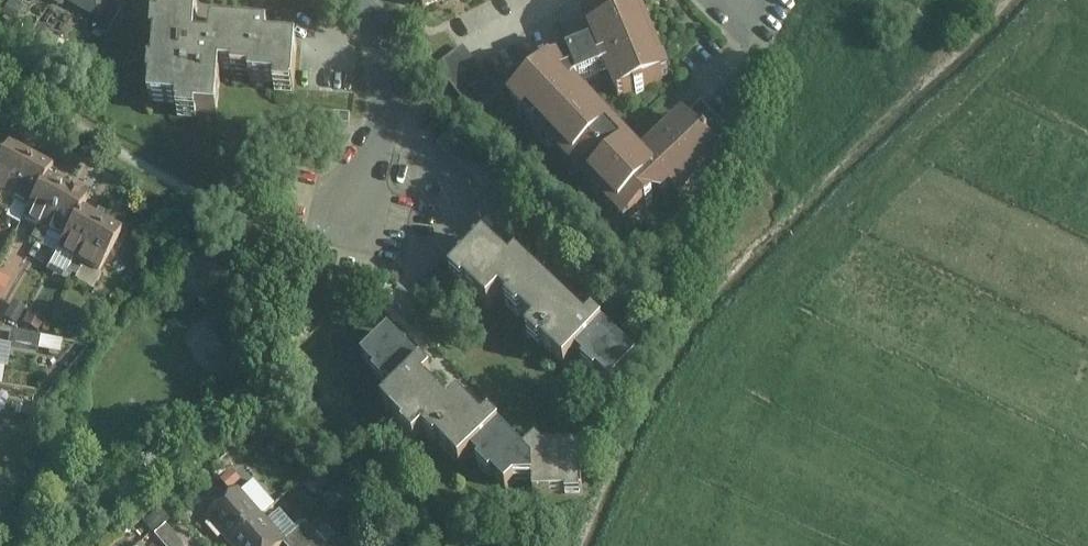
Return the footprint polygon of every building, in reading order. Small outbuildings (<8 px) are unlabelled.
[(64,2),(96,18),(99,20),(109,1),(109,0),(65,0),(64,2)] [(419,15),(458,0),(414,0),(419,15)] [(639,0),(631,0),(581,22),(593,52),(567,63),(573,80),(567,82),(560,64),(549,66),(509,108),(627,230),(654,205),(666,205),(673,198),(681,205),(725,164),(714,152),(730,135),(702,106),(644,158),(576,90),(605,78),(615,104),(672,83),(639,0)] [(122,8),(109,1),(99,20),(96,18),(92,27),(107,35),(122,8)] [(268,34),(211,28),(210,46),(197,45),(199,8),(155,6),(154,25),(147,25),(146,42),(149,42),(148,71),(144,71),(143,86),(145,87),(144,109),(171,110),(171,122),(192,123),(193,117),(217,118),(220,75),(230,75),(229,80),(245,81),(245,87),(273,88),(273,95),(294,96),(297,47),(267,44),(268,34)] [(498,95),(463,48),(437,68),(472,114),(498,95)] [(454,127),(437,146),(514,218),(532,199),(454,127)] [(30,160),(11,150),(0,168),(0,198),(7,201),(30,160)] [(45,181),(51,171),(30,160),(7,201),(28,213),(45,181)] [(42,233),(66,192),(45,181),(28,213),(22,223),(42,233)] [(80,212),(86,203),(66,192),(42,233),(62,244),(80,212)] [(76,265),(99,223),(80,212),(62,244),(56,256),(76,265)] [(97,276),(120,233),(99,223),(76,265),(97,276)] [(512,269),(485,244),(448,281),(490,317),(500,305),(533,334),(526,341),(567,375),(577,365),(612,395),(640,362),(594,321),(589,326),(518,262),(512,269)] [(62,350),(63,336),(11,331),(10,345),(62,350)] [(434,382),(389,336),(360,366),(393,400),(379,414),(403,440),(400,442),(412,453),(421,444),(459,477),(471,464),(506,497),(513,489),(534,489),(534,499),(583,498),(583,448),(545,449),(538,442),(524,455),(493,424),(486,430),(460,403),(451,412),(428,389),(434,382)] [(205,515),(229,542),(264,512),(240,485),(205,515)] [(229,542),(232,545),(281,545),(288,540),(286,538),(264,512),(229,542)] [(288,540),(293,545),(300,545),(317,531),(321,528),(310,517),(286,538),(288,540)] [(166,523),(154,533),(165,545),(186,545),(166,523)] [(317,531),(300,545),(325,545),(329,543),(317,531)]
